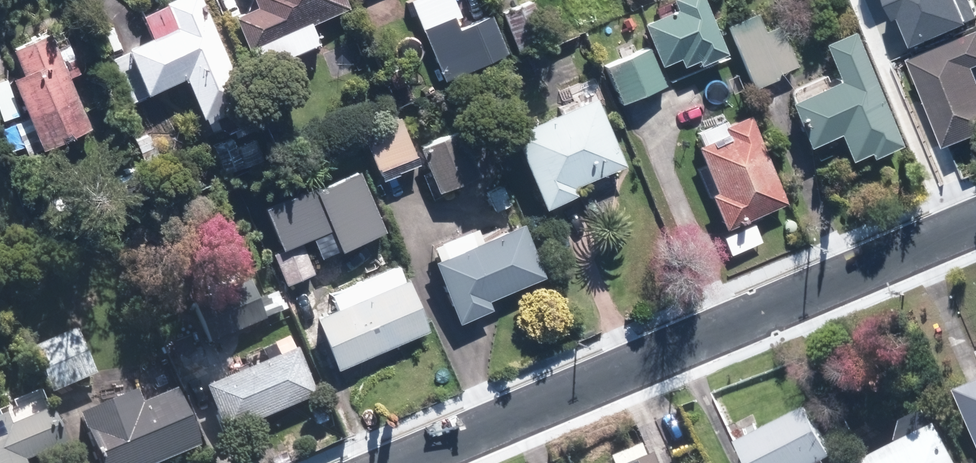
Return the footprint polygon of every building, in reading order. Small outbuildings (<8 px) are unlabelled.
[(130,43),(150,91),(189,74),(209,121),(250,104),(206,0),(165,0),(143,10),(153,33),(130,43)] [(258,1),(237,10),(252,48),(259,45),(266,63),(323,39),(316,20),(352,6),(350,0),(258,0),(258,1)] [(495,13),(481,18),(463,25),(453,0),(440,0),(417,9),(444,78),(510,53),(495,13)] [(503,10),(520,50),(549,37),(534,0),(528,0),(510,8),(503,10)] [(645,22),(663,64),(682,55),(685,63),(700,57),(703,63),(730,51),(708,0),(671,0),(656,7),(659,15),(645,22)] [(918,36),(975,13),(975,1),(975,0),(897,0),(900,9),(906,7),(918,36)] [(781,71),(801,63),(783,22),(769,28),(760,9),(726,24),(755,88),(771,81),(783,75),(781,71)] [(912,50),(947,139),(975,128),(975,61),(975,59),(975,25),(912,50)] [(842,132),(853,158),(872,150),(874,156),(905,143),(857,26),(826,39),(842,79),(793,98),(812,144),(842,132)] [(4,126),(18,159),(95,125),(62,51),(53,56),(42,32),(15,43),(26,68),(14,73),(32,114),(4,126)] [(651,46),(606,64),(622,103),(649,92),(667,85),(651,46)] [(581,182),(629,163),(600,93),(515,127),(546,204),(564,197),(584,189),(581,182)] [(699,142),(718,188),(711,190),(728,232),(723,234),(731,254),(764,240),(754,216),(790,201),(754,111),(727,122),(725,116),(698,127),(703,140),(699,142)] [(225,173),(267,157),(257,131),(269,127),(264,115),(234,127),(236,133),(214,142),(225,173)] [(404,120),(365,137),(383,177),(394,172),(422,160),(404,120)] [(459,128),(421,144),(440,190),(478,174),(459,128)] [(262,201),(280,242),(327,222),(337,244),(383,224),(357,164),(316,182),(315,178),(262,201)] [(504,181),(484,190),(495,212),(514,203),(504,181)] [(477,221),(434,239),(441,256),(436,258),(462,321),(496,307),(491,297),(548,274),(525,219),(483,236),(477,221)] [(280,242),(272,247),(285,278),(313,266),(300,235),(280,242)] [(402,261),(333,290),(339,304),(317,313),(340,367),(433,329),(411,274),(407,275),(402,261)] [(200,297),(218,340),(269,319),(252,276),(200,297)] [(81,325),(32,344),(51,392),(69,385),(99,373),(81,325)] [(310,400),(315,384),(299,345),(289,349),(285,339),(249,354),(253,365),(207,383),(227,433),(310,400)] [(181,386),(148,400),(140,383),(79,410),(102,462),(160,462),(206,443),(181,386)] [(965,388),(975,417),(975,384),(965,388)] [(16,422),(10,406),(0,410),(0,462),(34,462),(32,458),(58,448),(48,421),(36,425),(32,415),(16,422)] [(832,458),(839,455),(817,407),(745,439),(756,462),(835,462),(832,458)] [(947,421),(879,454),(865,461),(866,462),(967,462),(947,421)] [(629,462),(657,462),(653,453),(629,462)]
